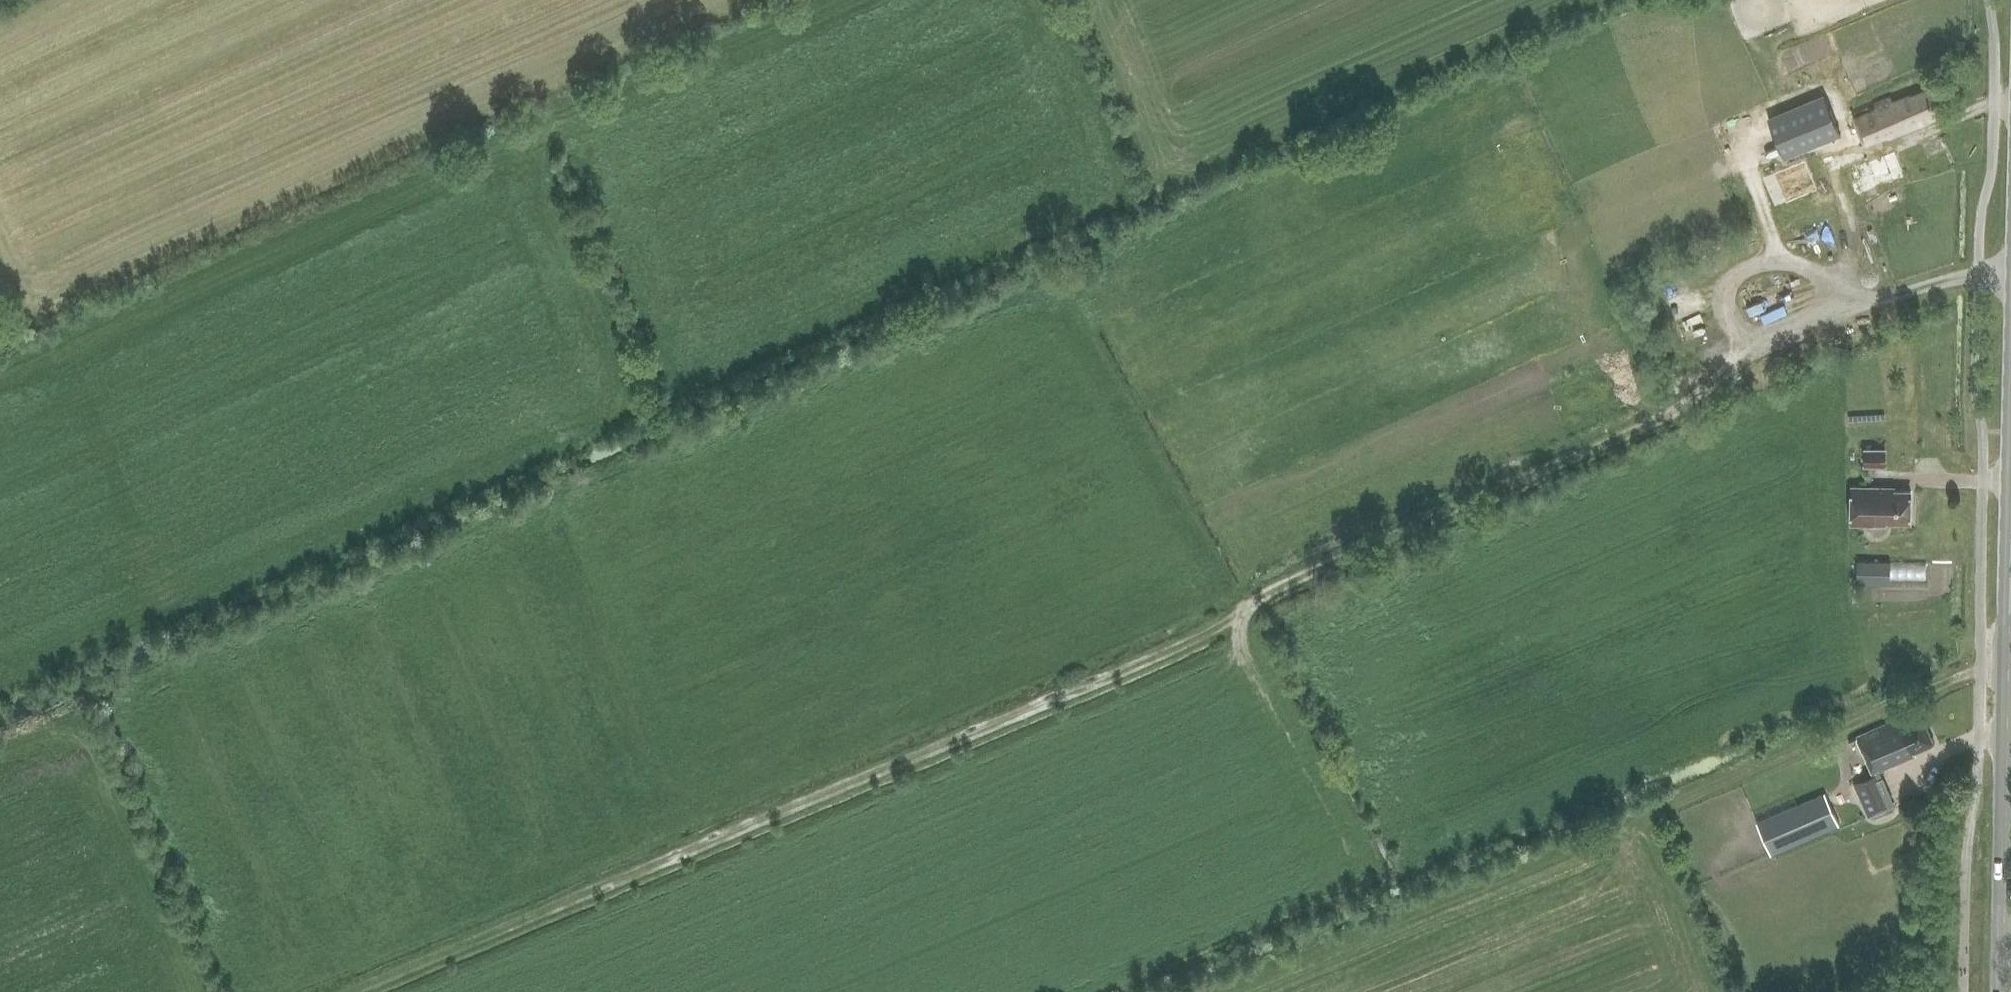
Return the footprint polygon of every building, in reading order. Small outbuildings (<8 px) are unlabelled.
[(1816,69),(1822,79),(1828,76),(1823,65),(1816,69)] [(1809,72),(1801,76),(1804,84),(1812,80),(1809,72)] [(1875,107),(1854,116),(1864,140),(1885,131),(1888,138),(1943,115),(1931,88),(1911,96),(1892,103),(1890,98),(1874,104),(1875,107)] [(1824,95),(1768,118),(1784,157),(1840,133),(1824,95)] [(1855,194),(1902,175),(1893,151),(1846,170),(1855,194)] [(1753,300),(1756,314),(1768,311),(1770,320),(1808,312),(1805,296),(1813,294),(1811,287),(1753,300)] [(1885,449),(1865,449),(1865,465),(1885,465),(1885,449)] [(1910,522),(1911,491),(1884,490),(1884,487),(1852,487),(1851,524),(1884,524),(1884,521),(1910,522)] [(1901,576),(1931,575),(1931,561),(1900,562),(1901,576)] [(1888,585),(1889,565),(1861,564),(1861,584),(1888,585)] [(1914,753),(1935,743),(1921,714),(1901,723),(1898,718),(1856,737),(1872,775),(1854,783),(1868,818),(1896,806),(1880,772),(1915,756),(1914,753)] [(1770,855),(1839,825),(1825,792),(1756,822),(1770,855)]
